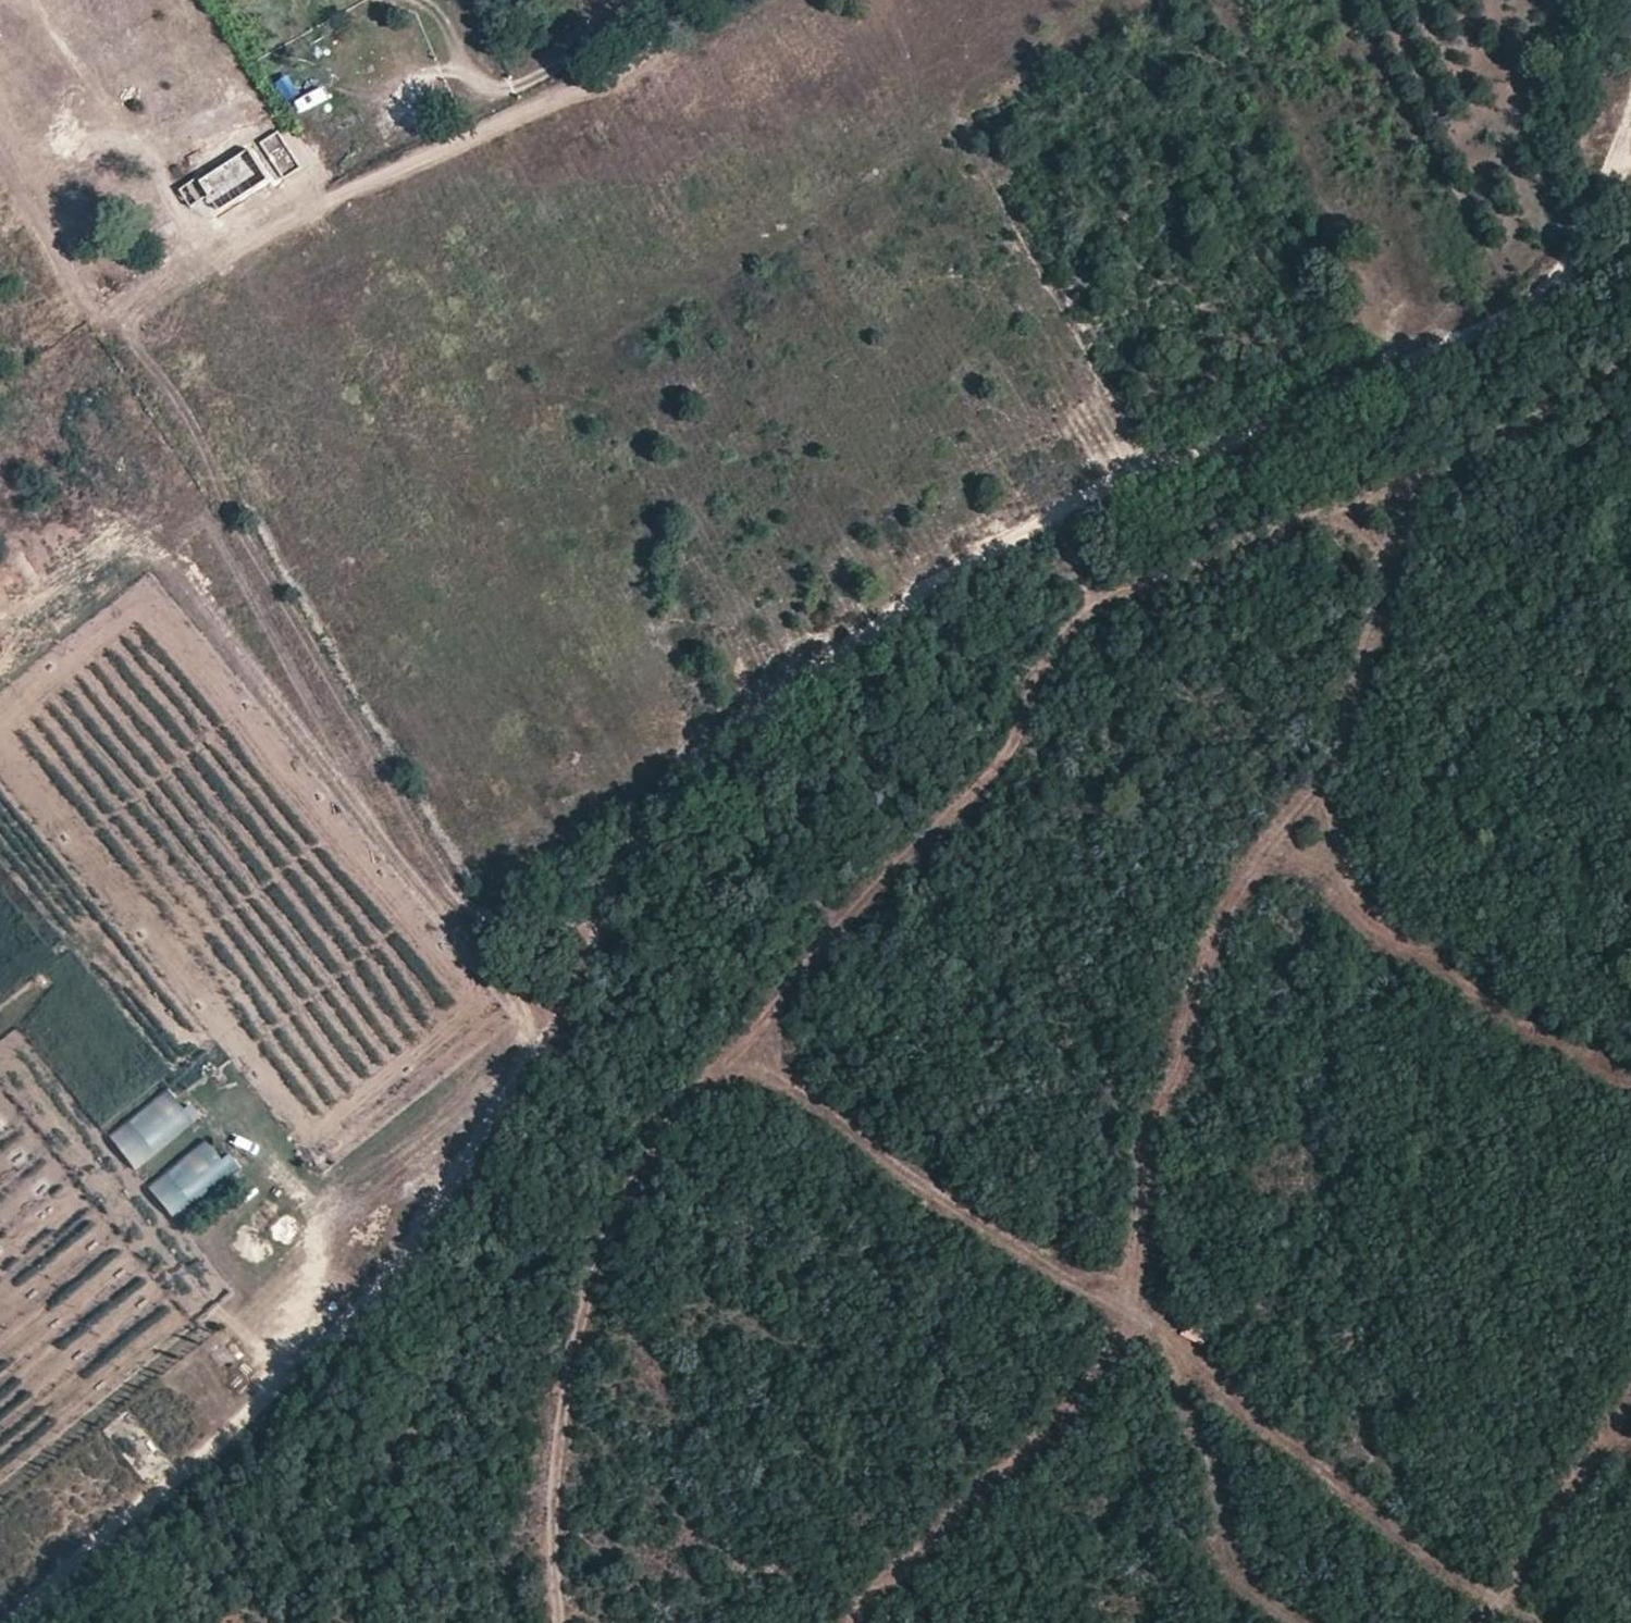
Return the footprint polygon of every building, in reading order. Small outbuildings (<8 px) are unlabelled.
[(308,155),(287,124),(277,131),(296,162),(308,155)] [(268,180),(247,149),(196,182),(193,177),(177,187),(187,205),(199,198),(211,215),(268,180)] [(0,1039),(0,1074),(33,1046),(16,1026),(0,1039)] [(135,1170),(193,1116),(165,1086),(107,1140),(135,1170)] [(173,1222),(234,1170),(206,1137),(145,1188),(173,1222)]
